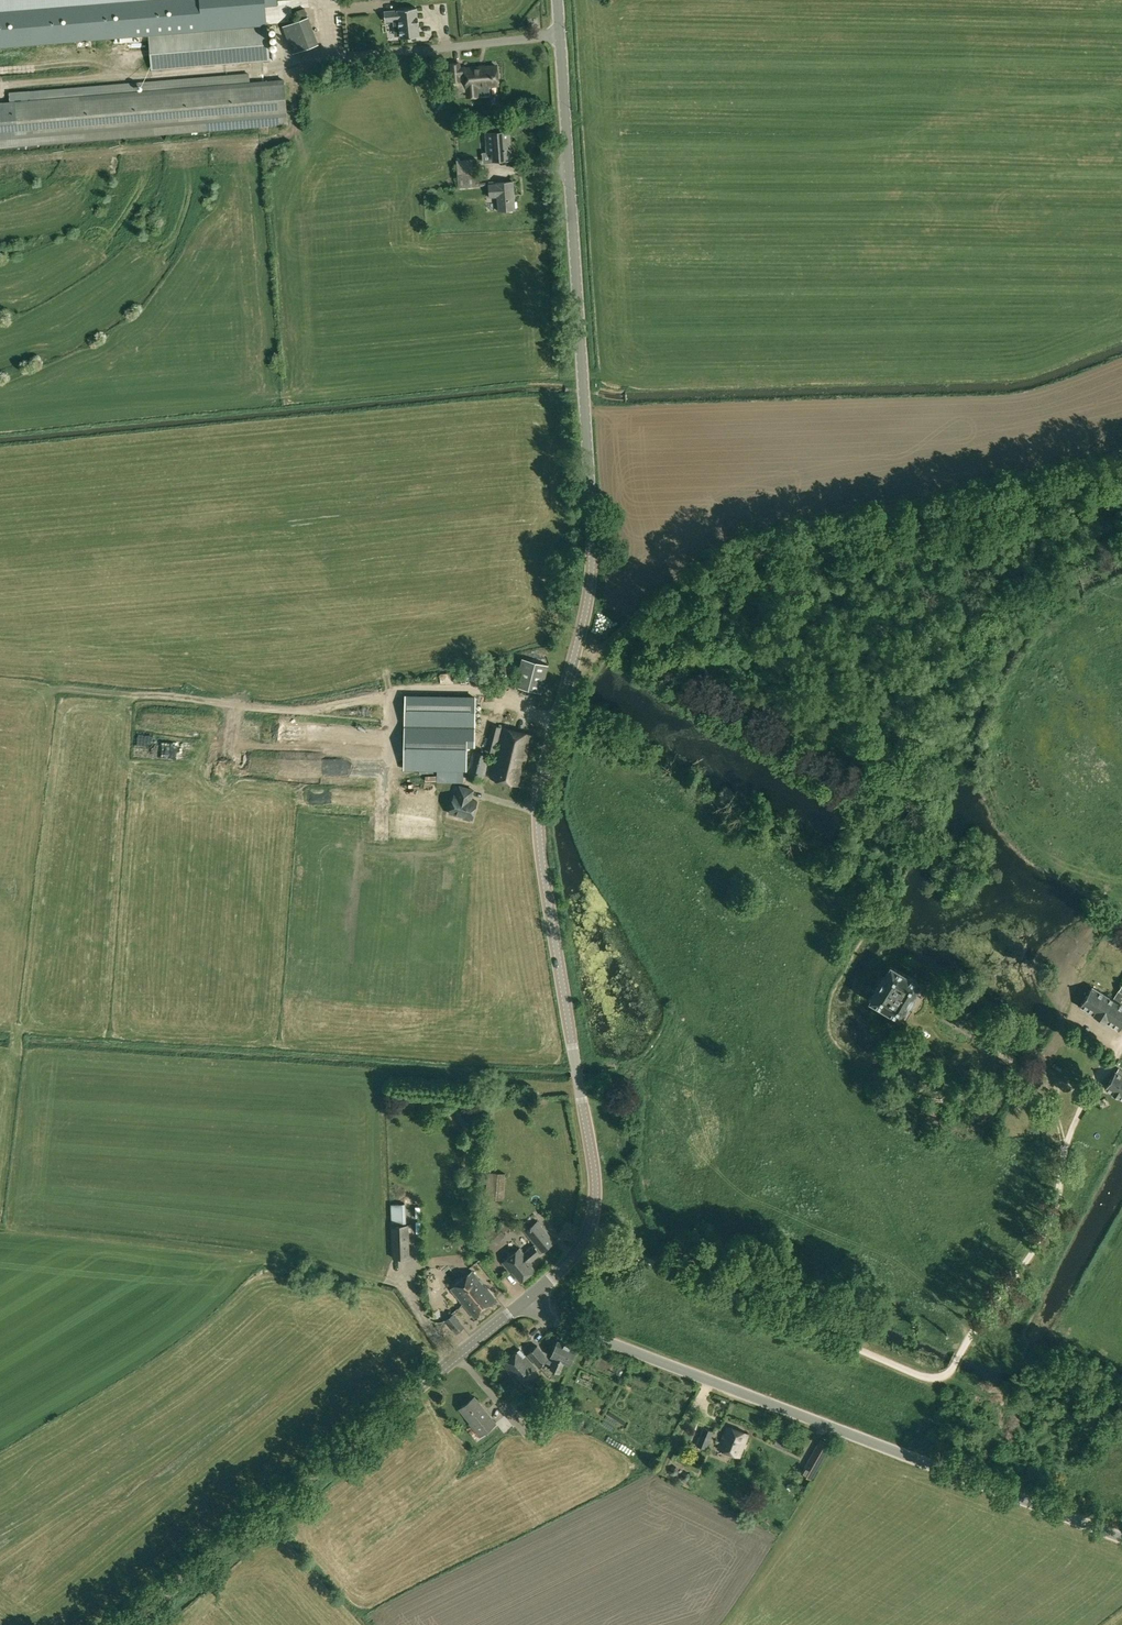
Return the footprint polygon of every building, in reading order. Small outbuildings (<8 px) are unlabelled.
[(244,8),(160,12),(161,24),(245,20),(244,8)] [(294,12),(298,21),(284,26),(294,53),(319,44),(308,16),(305,8),(294,12)] [(401,38),(419,36),(418,23),(419,23),(418,17),(417,8),(384,11),(385,21),(399,19),(401,38)] [(269,59),(266,27),(151,36),(153,69),(236,62),(236,69),(250,68),(249,61),(269,59)] [(478,86),(498,84),(497,66),(465,68),(465,69),(460,70),(459,62),(451,63),(452,82),(453,82),(454,88),(458,92),(467,91),(468,97),(479,96),(478,86)] [(259,74),(266,76),(267,69),(260,68),(259,74)] [(284,80),(0,103),(0,147),(287,124),(284,80)] [(479,111),(479,119),(493,118),(492,110),(479,111)] [(495,160),(511,159),(509,131),(486,132),(488,153),(494,152),(495,160)] [(478,173),(477,159),(466,160),(457,161),(456,161),(457,174),(478,173)] [(458,187),(468,187),(479,186),(478,173),(457,174),(458,187)] [(515,210),(513,181),(496,182),(496,183),(489,184),(490,197),(497,197),(498,211),(515,210)] [(516,687),(542,692),(549,665),(523,658),(516,687)] [(476,697),(406,695),(406,768),(466,769),(467,748),(474,748),(476,697)] [(466,777),(483,781),(490,755),(494,756),(502,727),(492,724),(484,754),(473,751),(466,777)] [(491,777),(520,785),(533,735),(503,728),(491,777)] [(471,819),(471,818),(473,818),(478,800),(472,799),(474,790),(459,786),(456,795),(455,794),(450,812),(464,816),(464,818),(471,819)] [(1103,938),(1117,946),(1121,938),(1108,929),(1103,938)] [(921,984),(890,964),(869,1000),(900,1019),(921,984)] [(1080,1007),(1093,1014),(1106,1022),(1119,1030),(1121,1024),(1121,1005),(1120,1003),(1121,999),(1121,984),(1113,1000),(1104,995),(1091,987),(1080,1007)] [(1121,1099),(1121,1075),(1116,1071),(1105,1088),(1121,1099)] [(453,1107),(460,1119),(472,1111),(465,1100),(453,1107)] [(486,1198),(504,1199),(506,1173),(488,1171),(486,1198)] [(391,1225),(392,1258),(410,1258),(409,1224),(406,1224),(405,1203),(391,1204),(391,1218),(391,1225)] [(484,1233),(495,1245),(506,1234),(503,1231),(511,1228),(507,1218),(495,1222),(484,1233)] [(512,1270),(521,1281),(535,1270),(532,1266),(534,1264),(532,1260),(555,1241),(538,1220),(525,1231),(535,1244),(524,1252),(520,1247),(503,1262),(510,1271),(512,1270)] [(393,1278),(406,1282),(411,1264),(398,1260),(393,1278)] [(451,1289),(475,1317),(496,1300),(473,1271),(451,1289)] [(444,1321),(455,1333),(463,1326),(452,1314),(444,1321)] [(513,1314),(509,1318),(516,1326),(520,1322),(513,1314)] [(548,1359),(545,1362),(552,1365),(550,1368),(560,1373),(565,1362),(571,1365),(577,1349),(558,1340),(551,1356),(555,1358),(553,1361),(548,1359)] [(527,1354),(539,1367),(545,1362),(548,1359),(537,1346),(527,1354)] [(518,1382),(536,1368),(520,1348),(502,1363),(518,1382)] [(459,1408),(481,1436),(497,1423),(475,1396),(459,1408)] [(696,1445),(707,1449),(714,1431),(703,1426),(696,1445)] [(719,1448),(739,1456),(747,1435),(728,1427),(719,1448)] [(821,1439),(816,1449),(825,1454),(831,1444),(821,1439)] [(804,1475),(811,1479),(818,1467),(809,1462),(802,1473),(804,1475)] [(669,1472),(670,1475),(673,1476),(676,1475),(678,1472),(677,1469),(674,1468),(671,1469),(669,1472)] [(681,1478),(682,1481),(685,1482),(688,1481),(690,1478),(689,1475),(686,1474),(683,1475),(681,1478)]
